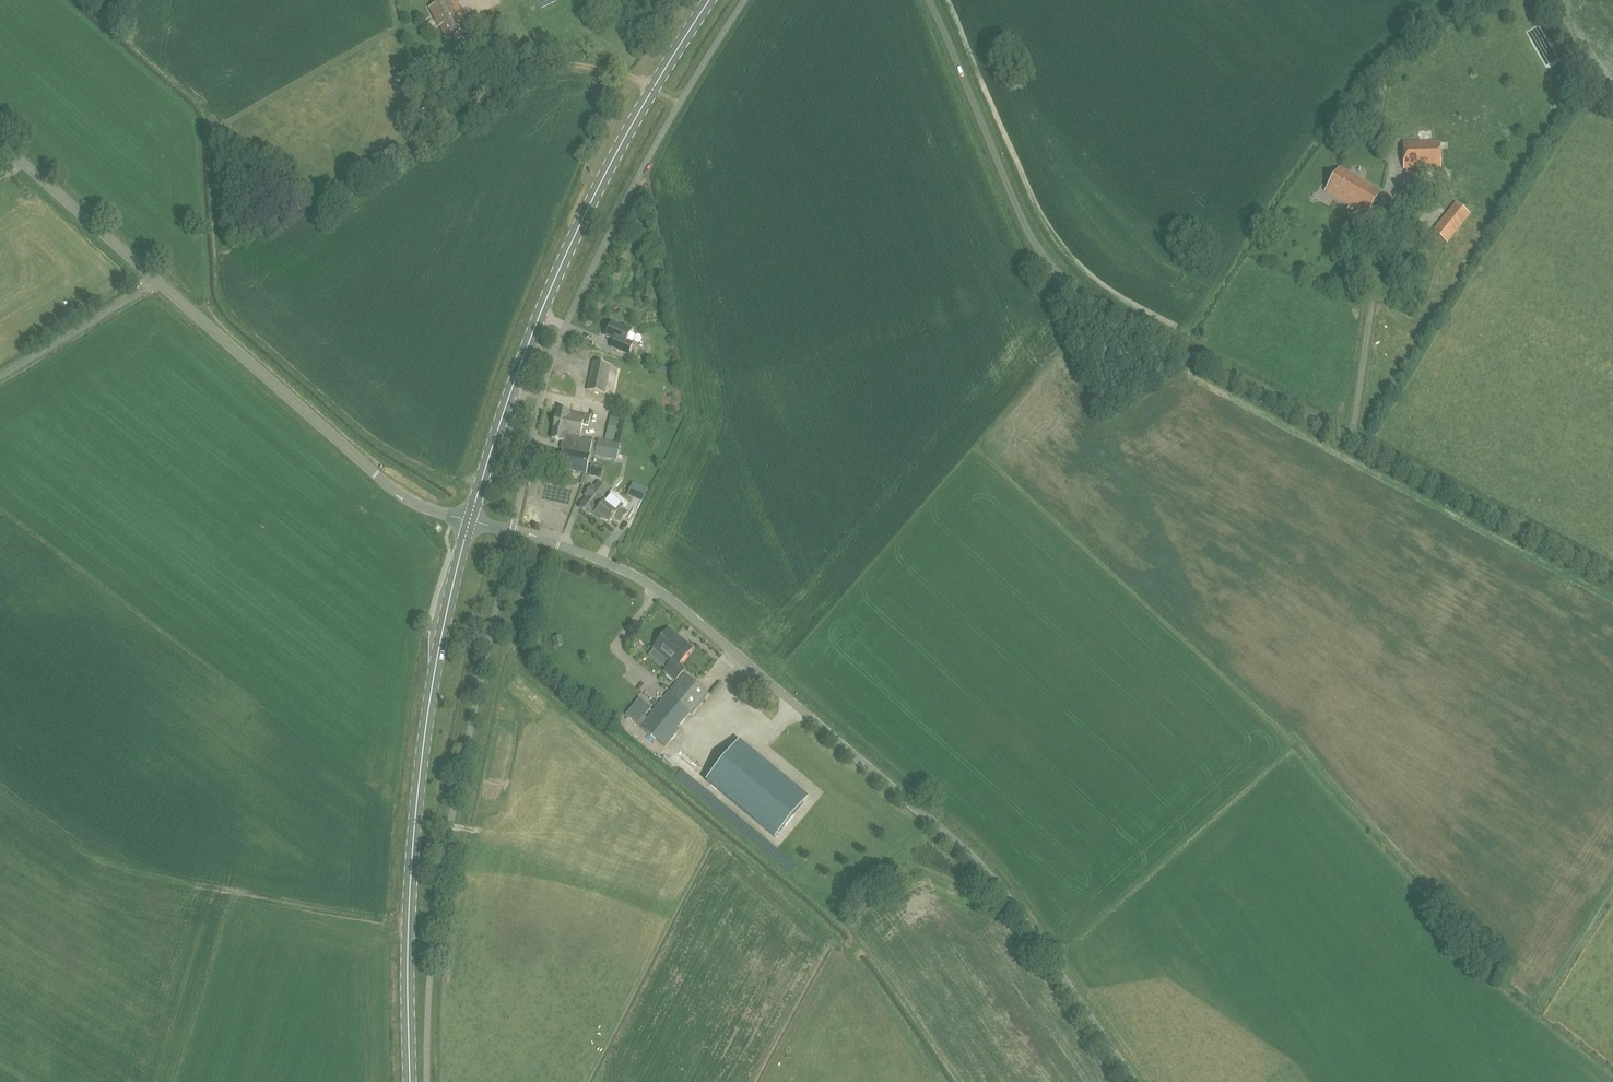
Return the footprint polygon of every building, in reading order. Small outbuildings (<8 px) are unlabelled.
[(461,16),(463,16),(455,0),(447,0),(430,8),(439,27),(441,27),(446,38),(467,28),(461,16)] [(1404,142),(1405,169),(1440,168),(1440,141),(1404,142)] [(1366,216),(1381,191),(1340,167),(1325,192),(1366,216)] [(1453,234),(1454,235),(1471,215),(1456,202),(1433,231),(1447,242),(1453,234)] [(606,337),(614,340),(618,342),(615,349),(628,355),(634,343),(627,340),(632,329),(625,326),(624,329),(612,323),(611,327),(608,328),(606,332),(607,335),(606,337)] [(606,394),(606,392),(611,365),(593,361),(587,390),(606,394)] [(660,370),(666,374),(669,369),(663,365),(660,370)] [(570,412),(558,409),(551,438),(566,441),(560,468),(586,474),(593,441),(580,438),(583,425),(588,426),(590,416),(570,412)] [(615,440),(620,415),(613,413),(607,438),(615,440)] [(616,445),(599,441),(596,456),(613,460),(616,445)] [(591,466),(589,477),(601,480),(604,469),(591,466)] [(646,502),(653,491),(633,479),(628,487),(635,491),(632,494),(646,502)] [(608,489),(599,482),(595,488),(592,486),(585,495),(588,497),(581,506),(589,513),(591,511),(596,515),(597,513),(608,499),(603,495),(608,489)] [(608,499),(597,513),(609,523),(614,517),(620,521),(627,513),(621,508),(625,504),(618,499),(614,504),(608,499)] [(668,647),(678,636),(669,629),(654,648),(671,662),(674,659),(672,657),(675,653),(668,647)] [(693,648),(678,636),(668,647),(675,653),(672,657),(674,659),(671,662),(664,671),(675,681),(685,669),(680,664),(693,648)] [(641,727),(665,747),(679,730),(677,728),(689,713),(692,715),(709,694),(684,674),(641,727)] [(638,725),(652,708),(640,699),(626,715),(638,725)] [(736,746),(707,781),(775,838),(804,803),(736,746)]
